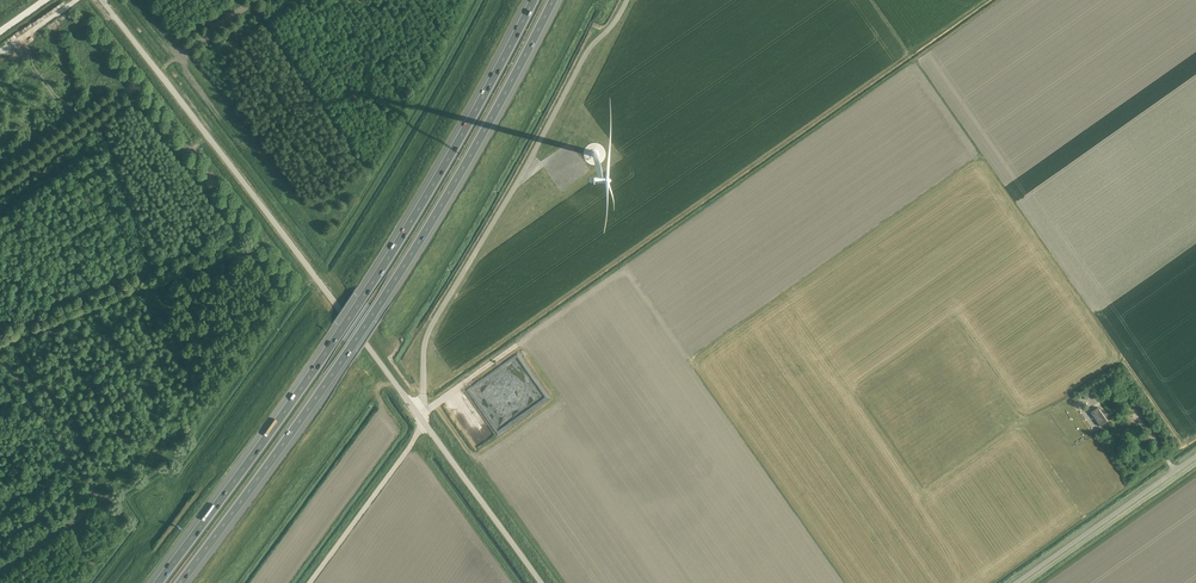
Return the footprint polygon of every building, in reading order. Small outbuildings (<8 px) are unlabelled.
[(590,152),(590,154),(590,156),(591,157),(593,158),(594,159),(596,158),(598,157),(599,156),(599,154),(599,152),(598,150),(596,149),(594,149),(593,149),(591,150),(590,152)] [(1089,391),(1083,395),(1083,396),(1086,400),(1092,396),(1089,392),(1089,391)] [(1098,408),(1092,413),(1100,425),(1107,421),(1098,408)]
